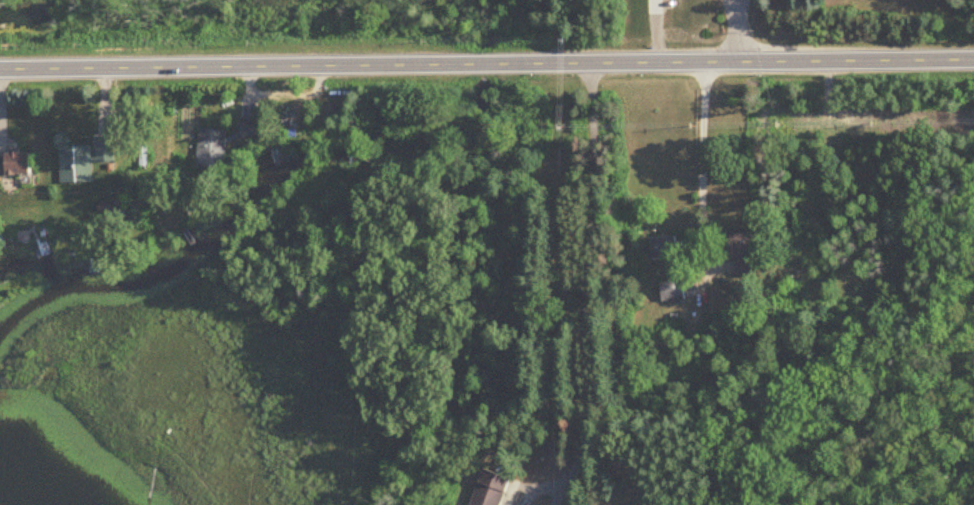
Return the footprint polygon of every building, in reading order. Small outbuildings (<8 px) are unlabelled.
[(227,131),(200,129),(198,168),(225,169),(227,131)] [(60,146),(61,183),(93,183),(93,162),(115,161),(115,140),(95,140),(95,145),(60,146)] [(33,174),(32,153),(0,154),(0,175),(33,174)] [(729,255),(760,255),(760,231),(729,231),(729,255)] [(684,301),(684,276),(662,276),(662,301),(684,301)] [(483,470),(472,504),(501,504),(510,479),(483,470)]
